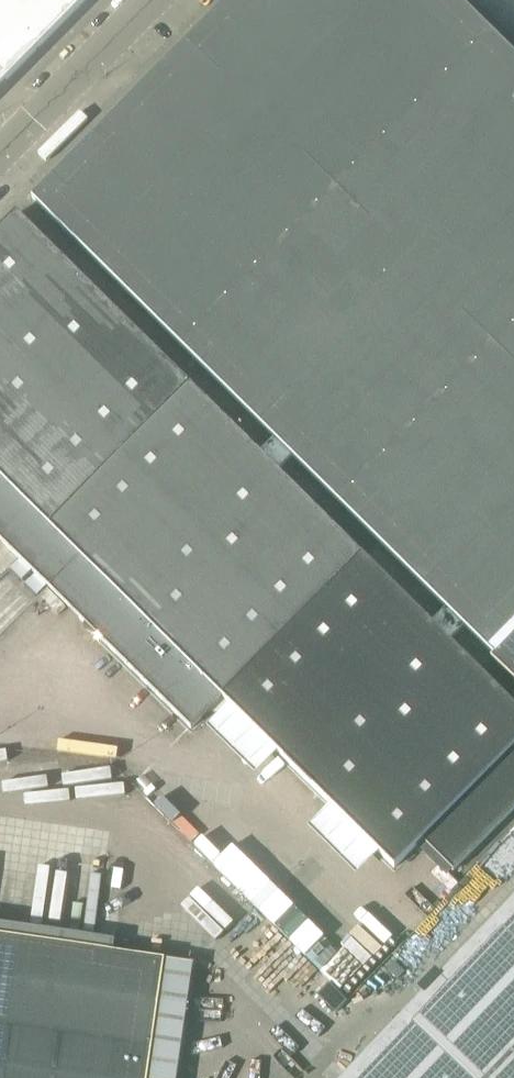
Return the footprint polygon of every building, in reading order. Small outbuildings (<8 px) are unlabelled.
[(86,0),(0,0),(0,88),(86,0)] [(274,439),(291,456),(445,608),(464,626),(494,656),(513,635),(513,57),(457,0),(229,0),(32,199),(274,439)] [(274,439),(258,454),(16,215),(0,231),(0,541),(191,730),(221,698),(394,869),(415,848),(446,879),(513,810),(513,707),(448,642),(464,626),(445,608),(430,624),(276,471),(291,456),(274,439)] [(494,656),(490,660),(513,682),(513,635),(494,656)] [(342,1077),(513,1077),(513,897),(342,1077)] [(194,966),(164,961),(165,949),(0,929),(0,1077),(178,1077),(194,966)]
